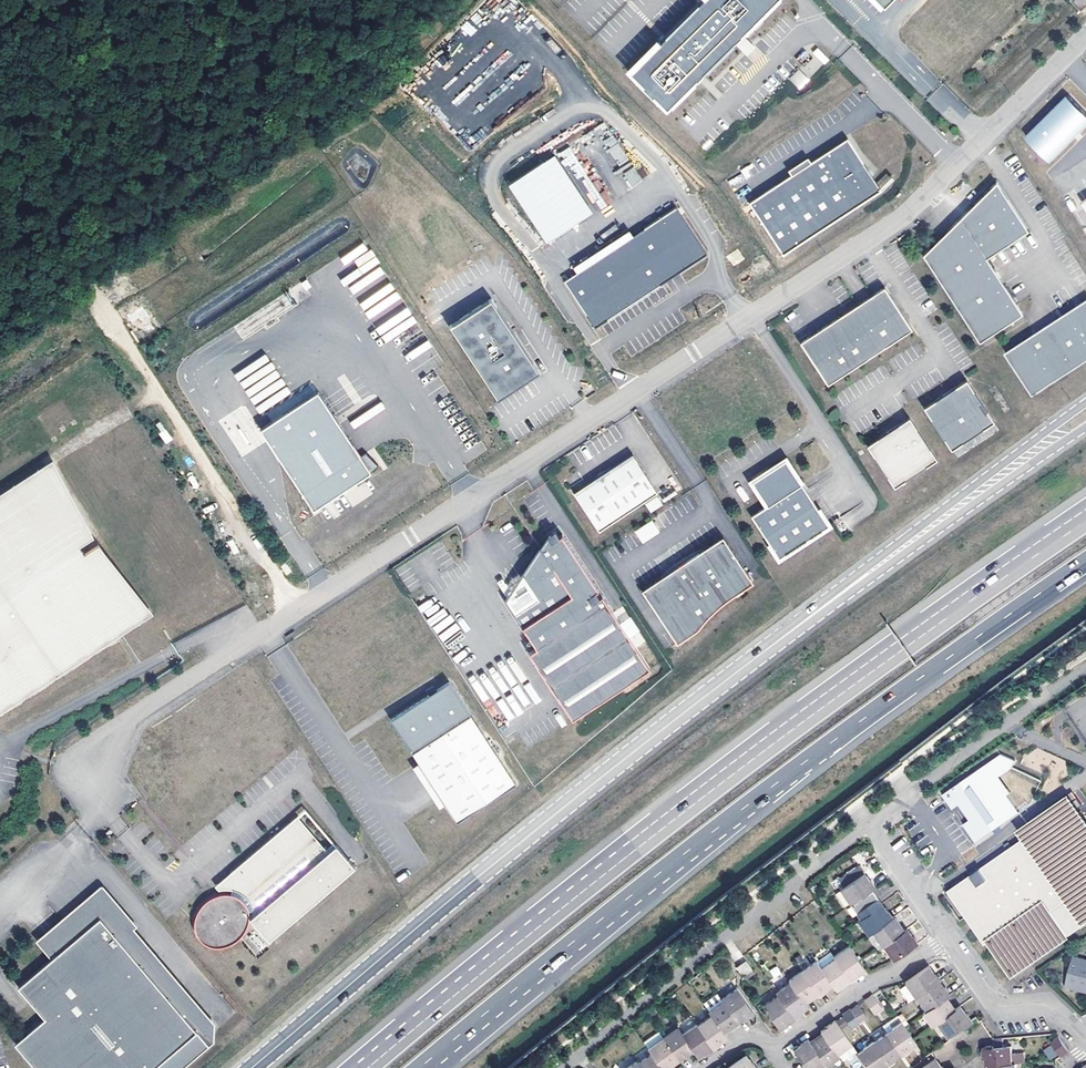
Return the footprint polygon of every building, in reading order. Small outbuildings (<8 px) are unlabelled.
[(631,67),(666,102),(770,0),(699,0),(631,67)] [(1069,1),(1080,13),(1085,7),(1085,0),(1070,0),(1069,1)] [(738,42),(742,52),(752,48),(748,38),(738,42)] [(799,68),(809,78),(828,59),(819,49),(799,68)] [(788,80),(800,90),(809,79),(797,69),(788,80)] [(843,137),(747,205),(783,256),(879,188),(843,137)] [(559,153),(567,170),(573,167),(571,164),(575,162),(569,148),(559,153)] [(558,156),(509,183),(543,244),(592,217),(558,156)] [(643,166),(636,170),(630,163),(617,171),(629,189),(650,176),(643,166)] [(949,229),(923,255),(978,341),(1022,314),(1013,300),(986,258),(1028,231),(996,182),(987,191),(949,229)] [(630,234),(571,266),(576,275),(565,281),(590,326),(708,260),(680,209),(631,235),(630,234)] [(738,249),(727,256),(732,265),(744,259),(738,249)] [(809,335),(799,342),(827,384),(911,330),(883,287),(876,292),(846,311),(809,335)] [(491,300),(449,328),(497,402),(530,380),(527,376),(525,371),(534,365),(491,300)] [(1079,307),(1007,354),(1035,396),(1085,363),(1085,302),(1079,307)] [(534,365),(525,371),(527,376),(530,380),(540,374),(534,365)] [(944,395),(924,408),(950,449),(992,422),(966,381),(944,395)] [(266,435),(318,515),(375,477),(324,398),(266,435)] [(892,429),(866,445),(893,487),(936,460),(909,418),(892,429)] [(632,456),(574,494),(599,533),(658,495),(632,456)] [(47,463),(95,536),(54,458),(47,463)] [(758,478),(752,481),(768,505),(752,516),(779,559),(830,527),(787,460),(758,478)] [(0,493),(0,713),(147,618),(100,544),(86,553),(81,545),(95,536),(47,463),(0,493)] [(663,507),(658,498),(645,506),(651,514),(663,507)] [(652,521),(635,532),(643,544),(660,533),(652,521)] [(547,537),(524,576),(540,601),(517,617),(539,650),(530,656),(574,723),(651,672),(603,599),(600,601),(597,595),(600,593),(562,536),(559,538),(555,532),(547,537)] [(726,538),(645,591),(681,645),(702,631),(704,628),(708,621),(714,615),(721,609),(732,600),(735,599),(756,585),(726,538)] [(154,614),(100,544),(147,618),(154,614)] [(292,571),(286,562),(281,565),(286,574),(292,571)] [(524,576),(507,603),(517,617),(540,601),(524,576)] [(392,723),(458,825),(517,787),(450,685),(437,693),(434,688),(427,692),(430,698),(392,723)] [(1002,754),(943,794),(953,809),(960,804),(971,820),(964,824),(976,842),(1019,812),(1007,795),(1011,792),(1000,776),(1013,767),(1016,760),(1002,754)] [(1085,922),(1085,823),(1066,796),(1020,828),(1028,841),(997,863),(1002,870),(989,879),(984,872),(983,871),(974,878),(979,886),(977,887),(972,880),(969,877),(966,879),(950,890),(952,893),(968,915),(977,928),(982,925),(992,939),(987,942),(1011,975),(1011,974),(1068,935),(1051,911),(1068,899),(1085,923),(1085,922)] [(294,821),(229,876),(247,898),(245,899),(243,898),(239,895),(235,893),(232,892),(231,897),(224,894),(222,894),(216,894),(212,895),(206,897),(203,899),(200,901),(197,904),(194,909),(192,913),(191,919),(190,923),(192,931),(193,934),(196,939),(201,945),(205,947),(210,950),(218,951),(224,951),(228,950),(231,948),(235,946),(241,941),(245,934),(247,929),(247,924),(249,923),(267,944),(354,871),(335,849),(316,865),(304,851),(313,844),(294,821)] [(984,872),(989,879),(1002,870),(997,863),(984,872)] [(839,881),(843,887),(864,872),(859,866),(839,881)] [(850,904),(872,889),(876,887),(871,879),(869,880),(864,872),(843,887),(840,889),(850,904)] [(229,876),(214,889),(216,891),(219,891),(221,891),(223,891),(226,891),(228,891),(230,892),(232,892),(235,893),(239,895),(243,898),(245,899),(247,898),(229,876)] [(180,1046),(192,1060),(211,1043),(213,1026),(133,931),(136,928),(101,887),(37,940),(52,959),(99,920),(194,1034),(180,1046)] [(850,904),(860,919),(882,904),(872,889),(850,904)] [(868,935),(892,918),(882,904),(860,919),(858,920),(868,935)] [(892,918),(868,935),(877,949),(882,945),(904,931),(894,917),(892,918)] [(32,1067),(182,1067),(192,1060),(180,1046),(194,1034),(99,920),(52,959),(17,989),(43,1020),(13,1045),(32,1067)] [(882,945),(892,960),(917,943),(908,931),(907,929),(904,931),(882,945)] [(849,946),(834,956),(850,979),(863,970),(865,969),(849,946)] [(850,979),(834,956),(831,951),(816,961),(832,984),(835,990),(848,981),(850,979)] [(743,974),(752,968),(746,959),(737,966),(743,974)] [(1073,959),(1066,984),(1071,986),(1070,988),(1085,993),(1085,961),(1073,959)] [(802,970),(818,994),(830,986),(832,984),(816,961),(802,970)] [(915,997),(917,996),(940,980),(931,967),(929,965),(905,982),(915,997)] [(777,966),(770,970),(775,979),(782,975),(777,966)] [(754,972),(752,968),(743,974),(745,978),(754,972)] [(791,981),(805,1002),(814,997),(818,994),(802,970),(789,979),(791,981)] [(940,980),(917,996),(927,1011),(946,997),(949,995),(940,980)] [(776,992),(778,995),(793,1016),(805,1007),(807,1005),(805,1002),(791,981),(776,992)] [(901,989),(907,1003),(913,1000),(907,986),(901,989)] [(736,988),(721,998),(738,1022),(750,1014),(753,1012),(736,988)] [(220,1023),(233,1013),(219,993),(202,1005),(205,1008),(213,1003),(219,1012),(214,1015),(220,1023)] [(712,1015),(724,1032),(729,1028),(730,1029),(737,1025),(739,1023),(738,1022),(721,998),(718,993),(704,1003),(712,1015)] [(778,995),(763,1005),(780,1028),(792,1020),(794,1018),(793,1016),(778,995)] [(872,995),(864,1000),(874,1014),(882,1009),(872,995)] [(931,1026),(937,1022),(955,1009),(946,997),(927,1011),(923,1013),(931,1026)] [(867,1018),(858,1004),(850,1010),(859,1022),(860,1024),(867,1018)] [(947,1037),(962,1026),(965,1024),(972,1019),(967,1012),(966,1013),(962,1008),(961,1006),(955,1009),(937,1022),(947,1037)] [(844,1016),(845,1019),(848,1023),(851,1028),(859,1022),(850,1010),(849,1009),(842,1014),(844,1016)] [(697,1025),(713,1047),(725,1039),(728,1037),(724,1032),(712,1015),(697,1025)] [(882,1026),(887,1033),(901,1053),(902,1055),(909,1050),(908,1048),(917,1042),(898,1015),(882,1026)] [(838,1024),(841,1028),(848,1023),(845,1019),(838,1024)] [(822,1033),(837,1054),(852,1044),(841,1028),(838,1024),(836,1021),(836,1020),(823,1028),(820,1030),(822,1033)] [(696,1023),(681,1033),(693,1049),(698,1058),(710,1049),(713,1047),(697,1025),(696,1023)] [(663,1038),(678,1059),(690,1051),(693,1049),(681,1033),(678,1028),(663,1038)] [(815,1037),(809,1041),(825,1063),(826,1066),(839,1057),(837,1054),(822,1033),(815,1037)] [(873,1043),(887,1063),(901,1053),(887,1033),(873,1043)] [(1069,1051),(1059,1037),(1051,1044),(1061,1057),(1069,1051)] [(662,1067),(665,1067),(675,1061),(678,1059),(663,1038),(649,1048),(652,1053),(662,1067)] [(806,1067),(818,1067),(825,1063),(809,1041),(808,1039),(796,1048),(793,1049),(806,1067)] [(858,1052),(868,1067),(880,1067),(887,1063),(873,1043),(873,1041),(863,1048),(864,1049),(858,1052)] [(995,1052),(994,1045),(992,1045),(986,1046),(984,1048),(984,1049),(985,1056),(987,1056),(988,1066),(989,1066),(1016,1064),(1025,1063),(1024,1056),(1012,1057),(1011,1050),(1006,1051),(1001,1051),(995,1052)] [(641,1067),(662,1067),(652,1053),(637,1063),(641,1067)] [(726,1067),(758,1067),(753,1061),(752,1062),(748,1057),(746,1054),(726,1067)] [(863,1066),(858,1054),(845,1060),(848,1067),(857,1067),(863,1066)] [(942,1066),(941,1066),(937,1060),(935,1058),(921,1067),(944,1067),(942,1066)]
